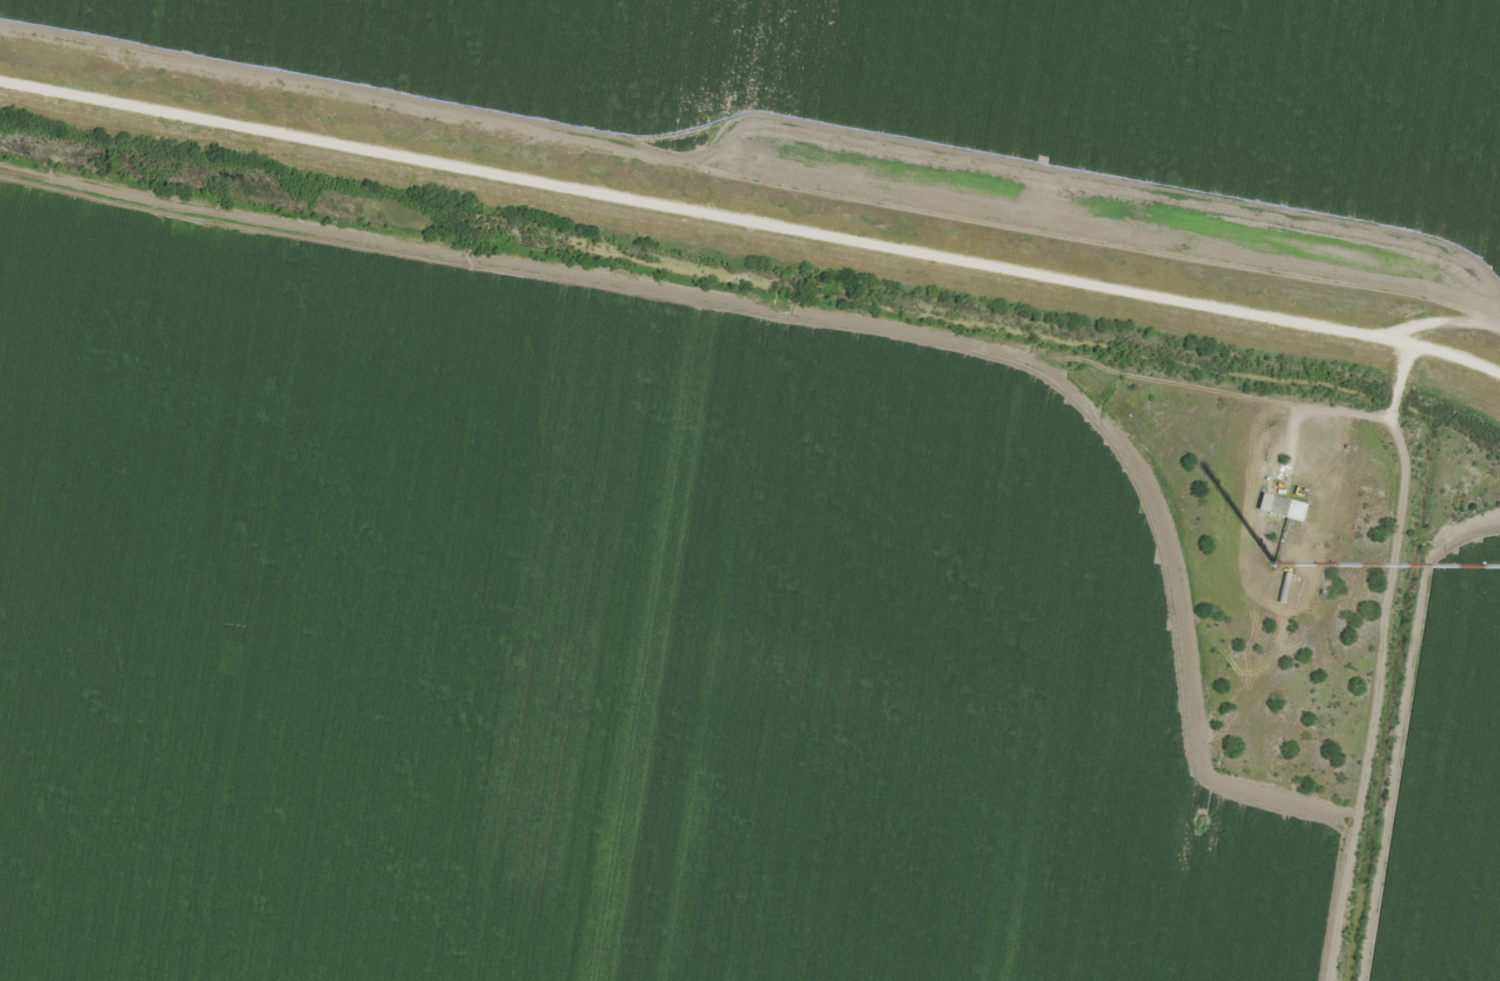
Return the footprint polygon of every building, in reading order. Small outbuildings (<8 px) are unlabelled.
[(1313,508),(1259,494),(1255,512),(1309,526),(1313,508)]
